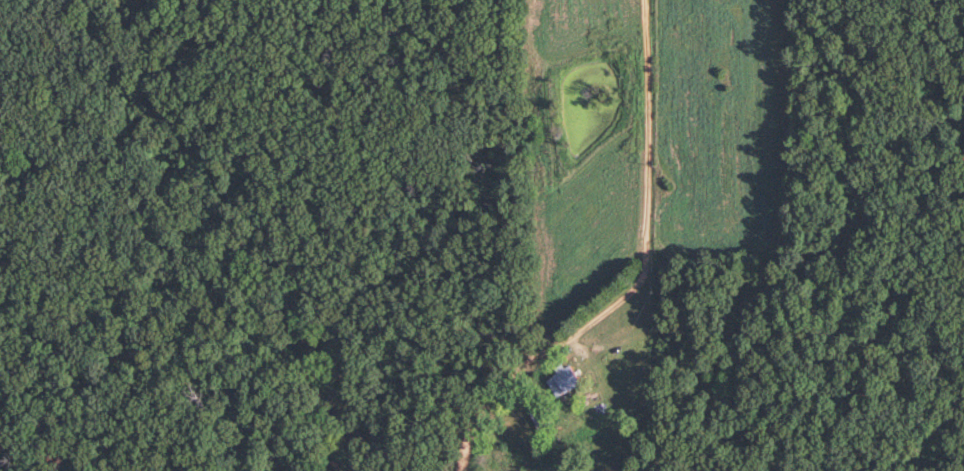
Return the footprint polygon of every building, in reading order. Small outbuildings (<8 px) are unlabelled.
[(577,382),(564,366),(543,383),(556,399),(577,382)]
